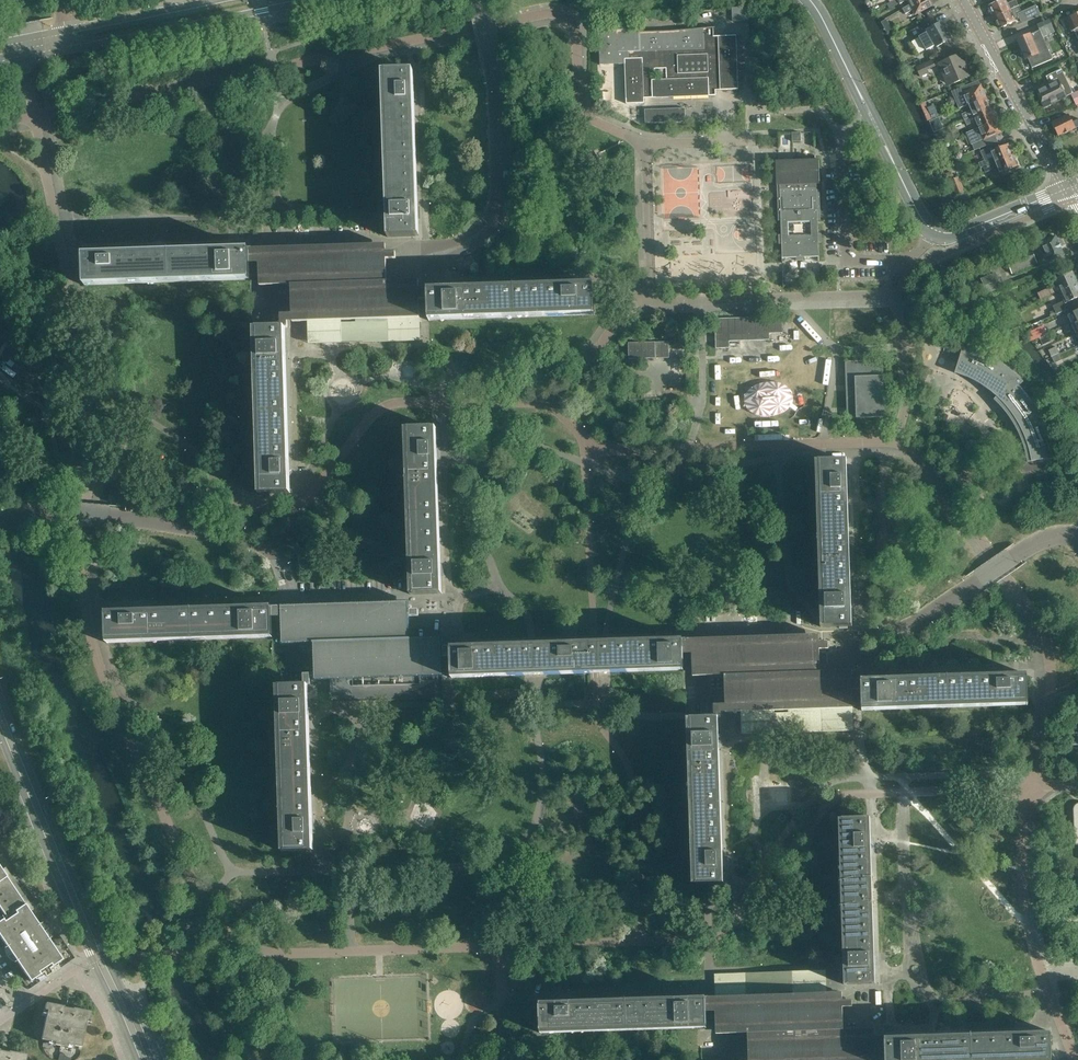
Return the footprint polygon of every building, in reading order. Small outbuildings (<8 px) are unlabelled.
[(890,9),(898,5),(896,0),(891,3),(888,5),(890,9)] [(928,0),(919,0),(910,5),(903,9),(906,14),(913,10),(915,15),(932,6),(928,0)] [(1018,7),(1015,0),(1007,4),(1006,0),(1003,0),(989,6),(990,9),(990,10),(991,12),(992,13),(995,17),(1018,7)] [(1021,22),(1040,14),(1036,6),(1021,13),(1018,7),(995,17),(997,22),(996,23),(998,26),(999,26),(1000,28),(1020,19),(1021,22)] [(1067,19),(1072,31),(1074,30),(1077,36),(1077,13),(1067,19)] [(1053,28),(1049,19),(1037,25),(1038,28),(1040,31),(1040,33),(1053,28)] [(951,39),(941,22),(933,27),(929,21),(916,28),(921,36),(918,37),(926,51),(936,45),(937,47),(951,39)] [(737,89),(735,36),(736,36),(714,37),(714,28),(671,31),(640,32),(640,29),(630,30),(599,29),(600,64),(619,63),(619,64),(626,64),(627,99),(626,99),(626,104),(644,103),(644,99),(656,98),(656,97),(709,95),(709,96),(716,96),(716,90),(738,90),(738,89),(737,89)] [(1038,54),(1028,59),(1032,68),(1052,59),(1043,38),(1055,33),(1054,31),(1053,28),(1040,33),(1040,31),(1030,35),(1038,32),(1040,37),(1032,40),(1038,54)] [(1038,54),(1032,40),(1040,37),(1038,32),(1030,35),(1017,40),(1026,59),(1028,59),(1038,54)] [(1067,56),(1064,49),(1052,54),(1054,61),(1067,56)] [(971,76),(967,66),(965,67),(959,55),(941,63),(951,85),(971,76)] [(927,69),(938,64),(935,58),(916,67),(920,77),(929,73),(927,69)] [(415,209),(413,144),(411,100),(414,94),(413,94),(413,90),(411,90),(410,71),(386,72),(382,72),(382,73),(383,73),(388,237),(391,237),(416,236),(415,219),(418,213),(417,212),(417,209),(415,209)] [(1066,97),(1062,88),(1068,85),(1065,77),(1058,80),(1036,91),(1044,108),(1066,97)] [(985,97),(983,92),(984,91),(982,88),(981,88),(980,86),(964,92),(967,99),(957,103),(959,109),(969,104),(985,97)] [(990,109),(988,104),(989,103),(987,100),(986,99),(985,97),(969,104),(972,111),(968,113),(968,112),(962,114),(964,120),(990,109)] [(995,120),(995,118),(994,115),(993,114),(990,109),(964,120),(967,126),(977,122),(979,128),(995,121),(995,120)] [(1077,127),(1077,120),(1072,122),(1069,115),(1052,123),(1058,137),(1077,127)] [(943,129),(939,120),(933,122),(937,132),(943,129)] [(1000,131),(1000,129),(999,126),(998,126),(995,121),(979,128),(969,132),(972,137),(981,133),(984,140),(995,135),(1001,132),(1000,131)] [(801,141),(801,133),(801,132),(792,133),(792,142),(801,141)] [(997,141),(995,135),(984,140),(987,146),(997,141)] [(1000,148),(997,141),(987,146),(989,152),(991,152),(1000,148)] [(1012,155),(1010,151),(1011,149),(1010,147),(1008,146),(1007,144),(1000,148),(991,152),(994,159),(996,162),(1013,155),(1013,154),(1012,155)] [(1016,165),(1017,164),(1015,161),(1014,160),(1012,156),(1013,156),(1013,155),(996,162),(997,166),(1000,173),(1017,167),(1016,165)] [(821,220),(820,190),(817,190),(817,184),(820,184),(819,160),(802,160),(801,158),(802,158),(802,157),(793,158),(793,161),(776,161),(777,186),(780,186),(780,191),(777,191),(778,221),(781,221),(781,235),(779,235),(779,244),(782,244),(782,258),(796,258),(796,261),(805,261),(805,260),(805,258),(816,257),(819,257),(819,243),(821,243),(821,234),(818,234),(818,220),(821,220)] [(996,162),(994,159),(992,160),(991,158),(984,161),(986,167),(996,162)] [(996,169),(995,167),(997,166),(996,162),(986,167),(983,168),(986,173),(989,172),(996,169)] [(965,192),(958,176),(948,180),(955,196),(965,192)] [(1064,255),(1055,236),(1041,242),(1043,246),(1046,253),(1050,262),(1064,255)] [(420,340),(419,287),(419,281),(387,282),(386,262),(386,245),(256,249),(257,262),(259,262),(260,285),(291,285),(292,322),(309,321),(309,344),(388,341),(420,340)] [(1037,263),(1031,247),(1005,257),(1012,274),(1037,263)] [(250,277),(249,252),(232,253),(226,250),(225,251),(222,251),(222,253),(113,257),(107,254),(107,255),(103,255),(103,257),(84,258),(85,282),(85,286),(86,286),(86,285),(250,280),(250,277)] [(1077,284),(1075,279),(1075,277),(1074,274),(1072,274),(1071,272),(1055,279),(1058,287),(1055,288),(1057,293),(1077,284)] [(1002,288),(996,273),(981,279),(987,293),(1002,288)] [(1077,284),(1057,293),(1060,298),(1063,296),(1066,303),(1077,298),(1077,286),(1077,284)] [(594,290),(594,287),(576,288),(576,285),(565,285),(565,288),(457,292),(457,289),(446,289),(446,292),(428,293),(429,317),(429,321),(430,321),(430,320),(594,315),(595,315),(594,312),(595,312),(594,290)] [(1057,293),(1055,288),(1055,287),(1049,290),(1051,295),(1057,293)] [(1051,295),(1049,290),(1048,288),(1038,293),(1041,300),(1051,295)] [(1060,298),(1057,293),(1051,295),(1054,301),(1060,298)] [(1077,322),(1077,310),(1071,313),(1071,314),(1068,315),(1072,323),(1071,323),(1072,325),(1077,322)] [(783,333),(782,319),(782,317),(715,319),(716,335),(716,342),(716,355),(763,354),(763,340),(770,340),(769,334),(783,333)] [(1036,331),(1039,338),(1048,334),(1045,327),(1036,331)] [(286,465),(283,357),(286,357),(286,346),(283,346),(282,328),(257,329),(254,329),(260,494),(259,494),(262,494),(287,493),(287,475),(290,475),(289,465),(286,465)] [(1051,341),(1048,334),(1039,338),(1043,345),(1051,341)] [(630,358),(670,356),(669,340),(630,342),(630,358)] [(1022,389),(1019,386),(1023,382),(1020,379),(1015,374),(1012,371),(1007,367),(1002,363),(996,360),(990,356),(986,354),(981,351),(974,349),(968,346),(964,345),(963,345),(960,353),(961,353),(955,373),(961,375),(964,376),(968,378),(971,379),(976,382),(980,384),(983,386),(988,389),(992,393),(997,397),(994,400),(997,402),(1001,406),(1004,411),(1007,414),(1008,415),(1011,420),(1013,423),(1015,426),(1016,428),(1018,432),(1019,433),(1020,437),(1021,440),(1023,444),(1024,448),(1025,451),(1026,455),(1027,459),(1027,462),(1031,462),(1055,458),(1054,456),(1054,452),(1053,448),(1052,446),(1051,441),(1050,437),(1048,433),(1047,429),(1044,423),(1042,419),(1040,416),(1037,410),(1034,404),(1031,401),(1029,397),(1026,394),(1022,389)] [(1048,349),(1052,356),(1060,352),(1056,346),(1048,349)] [(1063,359),(1060,352),(1052,356),(1055,363),(1063,359)] [(885,417),(883,360),(845,361),(847,418),(885,417)] [(438,566),(434,455),(435,455),(437,454),(437,448),(434,448),(433,428),(408,429),(409,429),(406,429),(411,595),(414,594),(414,595),(439,594),(438,574),(439,574),(441,572),(441,566),(438,566)] [(848,599),(844,489),(847,488),(849,487),(849,484),(848,482),(846,480),(844,480),(843,461),(819,462),(816,462),(821,627),(824,627),(849,626),(848,607),(850,607),(852,605),(853,603),(852,600),(850,599),(848,599)] [(442,675),(441,639),(410,639),(409,602),(279,606),(280,620),(282,620),(283,644),(314,643),(316,680),(331,679),(332,702),(411,699),(443,698),(442,675)] [(273,635),(273,617),(272,610),(253,611),(253,609),(251,608),(245,608),(245,611),(134,615),(134,613),(132,612),(126,612),(126,615),(107,615),(108,640),(108,643),(273,637),(273,635)] [(853,730),(851,671),(820,672),(819,656),(819,635),(690,639),(690,653),(692,653),(693,676),(725,675),(726,712),(741,712),(742,734),(821,731),(821,732),(853,730)] [(683,652),(683,643),(682,639),(682,640),(588,643),(504,646),(452,647),(451,647),(451,650),(452,675),(452,678),(453,678),(505,676),(518,676),(539,675),(596,673),(670,670),(683,670),(683,671),(683,667),(683,652)] [(861,683),(862,707),(862,710),(1027,705),(1027,702),(1027,677),(1008,678),(1007,676),(1006,674),(1003,673),(1000,674),(999,676),(999,678),(889,682),(889,680),(887,678),(885,677),(884,677),(882,678),(880,680),(880,682),(861,683)] [(309,823),(306,711),(309,711),(309,706),(305,704),(305,685),(280,686),(277,686),(283,851),(286,851),(310,850),(310,830),(313,830),(313,824),(309,823)] [(720,855),(716,744),(719,744),(719,739),(716,737),(715,718),(690,719),(687,719),(693,884),(696,884),(720,883),(720,862),(723,862),(723,857),(721,855),(720,855)] [(872,984),(867,818),(842,819),(839,819),(839,820),(845,984),(844,984),(844,985),(848,984),(848,985),(872,984)] [(0,867),(0,901),(16,891),(0,867)] [(25,904),(16,891),(0,901),(0,909),(6,917),(0,921),(0,937),(11,954),(44,932),(25,904)] [(62,960),(50,941),(44,932),(11,954),(30,981),(43,972),(46,976),(52,972),(49,968),(62,960)] [(842,992),(826,993),(826,970),(747,973),(715,974),(716,1012),(716,1034),(748,1033),(749,1059),(876,1059),(875,1029),(853,1029),(843,1030),(842,992)] [(707,1025),(706,1012),(706,1000),(686,1001),(686,998),(678,998),(678,1001),(568,1005),(568,1001),(559,1002),(559,1005),(540,1005),(541,1030),(541,1033),(542,1033),(706,1028),(707,1028),(706,1025),(707,1025)] [(81,1047),(86,1023),(88,1023),(91,1011),(73,1008),(73,1009),(66,1008),(66,1007),(46,1003),(44,1014),(46,1015),(41,1039),(55,1042),(54,1044),(67,1047),(68,1044),(81,1047)] [(1050,1035),(885,1040),(885,1059),(1051,1059),(1050,1035)] [(27,1055),(9,1051),(8,1052),(2,1051),(2,1050),(0,1049),(0,1059),(26,1059),(27,1055)]
